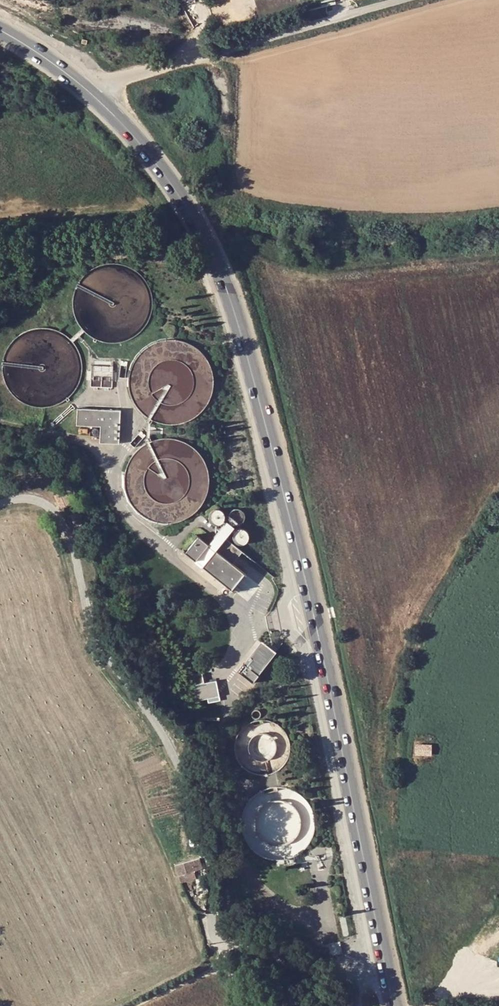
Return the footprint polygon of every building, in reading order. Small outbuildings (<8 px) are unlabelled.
[(81,330),(70,339),(72,342),(83,332),(81,330)] [(91,365),(91,380),(94,380),(94,376),(99,376),(99,380),(102,380),(102,376),(112,377),(113,366),(91,365)] [(119,444),(121,411),(77,409),(76,425),(100,426),(99,443),(119,444)] [(71,503),(66,486),(56,489),(61,507),(71,503)] [(228,521),(208,544),(198,536),(185,553),(195,561),(204,550),(211,555),(203,567),(231,589),(244,573),(232,564),(242,552),(242,551),(225,538),(234,527),(228,521)] [(195,561),(203,567),(211,555),(204,550),(195,561)] [(257,646),(246,660),(248,662),(245,666),(243,664),(237,671),(252,683),(258,675),(258,674),(270,656),(257,646)] [(193,685),(196,701),(207,699),(208,703),(220,701),(216,681),(193,685)] [(432,744),(415,743),(415,754),(432,755),(432,744)] [(200,858),(175,865),(178,875),(182,874),(193,871),(203,868),(200,858)] [(195,878),(193,871),(182,874),(184,881),(195,878)]
